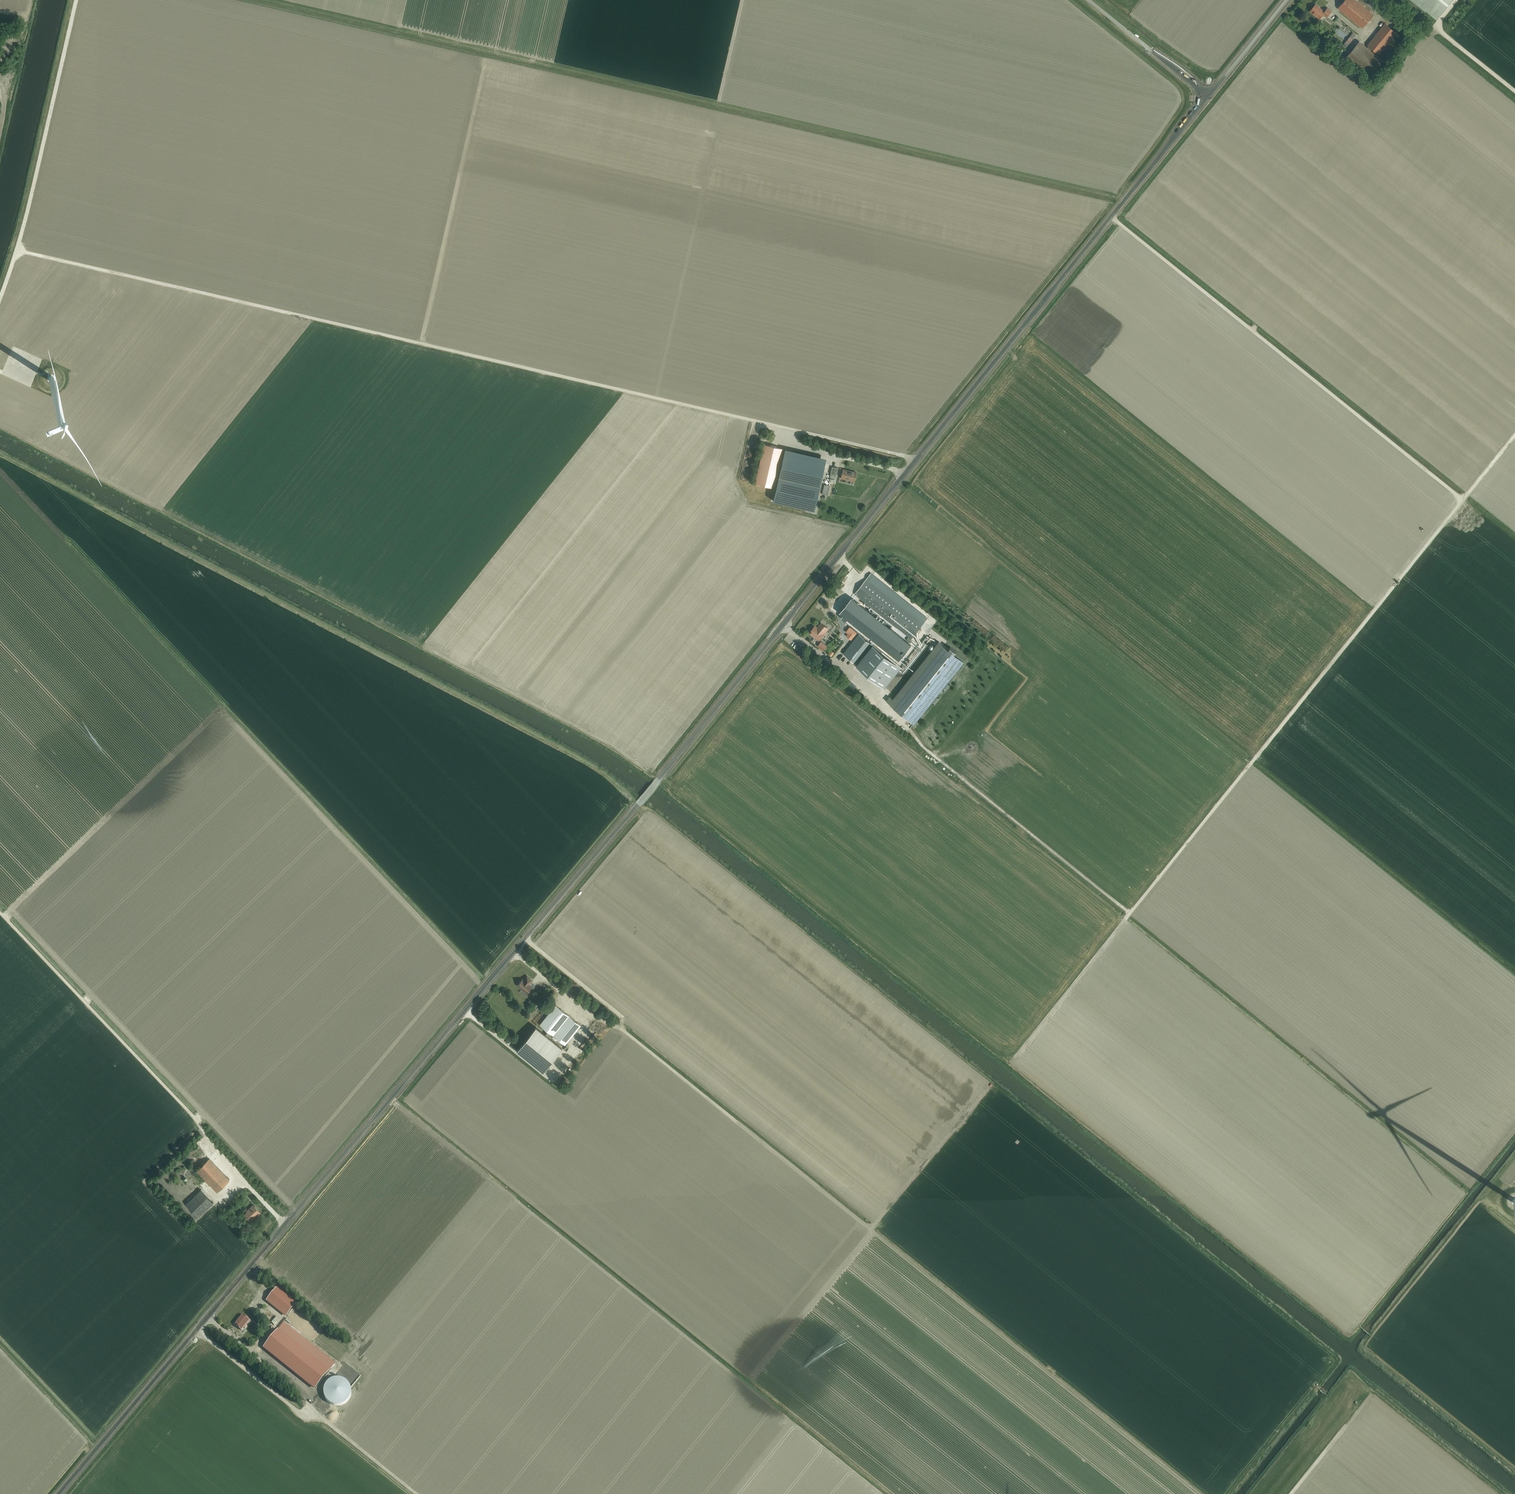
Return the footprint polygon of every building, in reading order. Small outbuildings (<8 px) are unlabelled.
[(1373,14),(1356,0),(1344,0),(1338,8),(1362,28),(1373,14)] [(1435,19),(1450,0),(1412,0),(1435,19)] [(1326,17),(1331,11),(1328,8),(1324,12),(1315,4),(1310,11),(1319,19),(1323,14),(1326,17)] [(1345,35),(1350,31),(1344,23),(1338,29),(1342,34),(1343,33),(1345,35)] [(1368,46),(1367,47),(1370,50),(1371,49),(1379,55),(1396,33),(1385,23),(1367,45),(1368,46)] [(1350,43),(1357,33),(1354,31),(1347,41),(1350,43)] [(1383,60),(1370,50),(1367,47),(1359,41),(1346,57),(1370,76),(1383,60)] [(786,434),(783,447),(799,450),(800,443),(797,442),(798,436),(786,434)] [(783,449),(764,444),(754,483),(774,488),(783,449)] [(781,458),(780,463),(781,464),(773,500),(814,510),(824,464),(783,455),(782,459),(781,458)] [(854,481),(856,472),(843,469),(841,478),(854,481)] [(911,639),(922,625),(868,581),(856,595),(911,639)] [(841,612),(844,615),(842,618),(846,621),(848,618),(900,659),(910,645),(851,598),(841,612)] [(821,622),(817,627),(815,626),(809,633),(818,640),(824,633),(823,632),(827,627),(821,622)] [(846,632),(848,634),(846,636),(851,640),(857,633),(850,627),(846,632)] [(873,645),(859,634),(844,654),(857,665),(873,645)] [(890,697),(886,701),(914,723),(964,661),(954,654),(956,651),(950,647),(949,649),(939,642),(893,699),(890,697)] [(896,664),(873,645),(857,665),(856,665),(880,684),(896,664)] [(531,986),(528,984),(532,980),(526,975),(523,979),(522,978),(516,985),(526,993),(531,986)] [(540,1024),(548,1031),(545,1035),(548,1038),(552,1034),(567,1014),(556,1005),(540,1024)] [(581,1025),(567,1014),(552,1034),(565,1045),(581,1025)] [(562,1048),(548,1038),(545,1035),(536,1028),(518,1050),(543,1071),(562,1048)] [(217,1192),(229,1180),(209,1159),(197,1171),(217,1192)] [(213,1202),(202,1190),(201,1189),(186,1204),(198,1217),(213,1202)] [(257,1216),(260,1212),(253,1205),(246,1211),(247,1212),(244,1214),(250,1221),(256,1215),(257,1216)] [(278,1286),(268,1298),(288,1314),(298,1302),(278,1286)] [(245,1328),(250,1321),(242,1314),(239,1318),(240,1318),(235,1325),(241,1330),(244,1327),(245,1328)] [(278,1330),(264,1347),(315,1388),(329,1371),(278,1330)] [(349,1393),(350,1392),(349,1391),(349,1390),(349,1389),(349,1388),(349,1387),(348,1386),(348,1385),(347,1384),(346,1383),(345,1382),(344,1381),(343,1381),(342,1380),(341,1379),(340,1379),(339,1379),(338,1379),(337,1379),(335,1379),(334,1379),(333,1379),(332,1379),(331,1379),(330,1380),(329,1381),(328,1381),(327,1382),(326,1383),(325,1384),(324,1385),(324,1386),(323,1387),(323,1388),(323,1389),(323,1390),(323,1391),(323,1392),(323,1393),(323,1394),(323,1395),(323,1396),(323,1397),(324,1398),(324,1399),(325,1400),(326,1401),(327,1402),(328,1403),(329,1403),(330,1404),(331,1405),(332,1405),(333,1405),(334,1406),(335,1406),(337,1406),(338,1405),(339,1405),(340,1405),(341,1405),(342,1404),(343,1403),(344,1403),(345,1402),(346,1401),(347,1400),(348,1399),(348,1398),(349,1397),(349,1396),(349,1395),(349,1394),(349,1393)]
